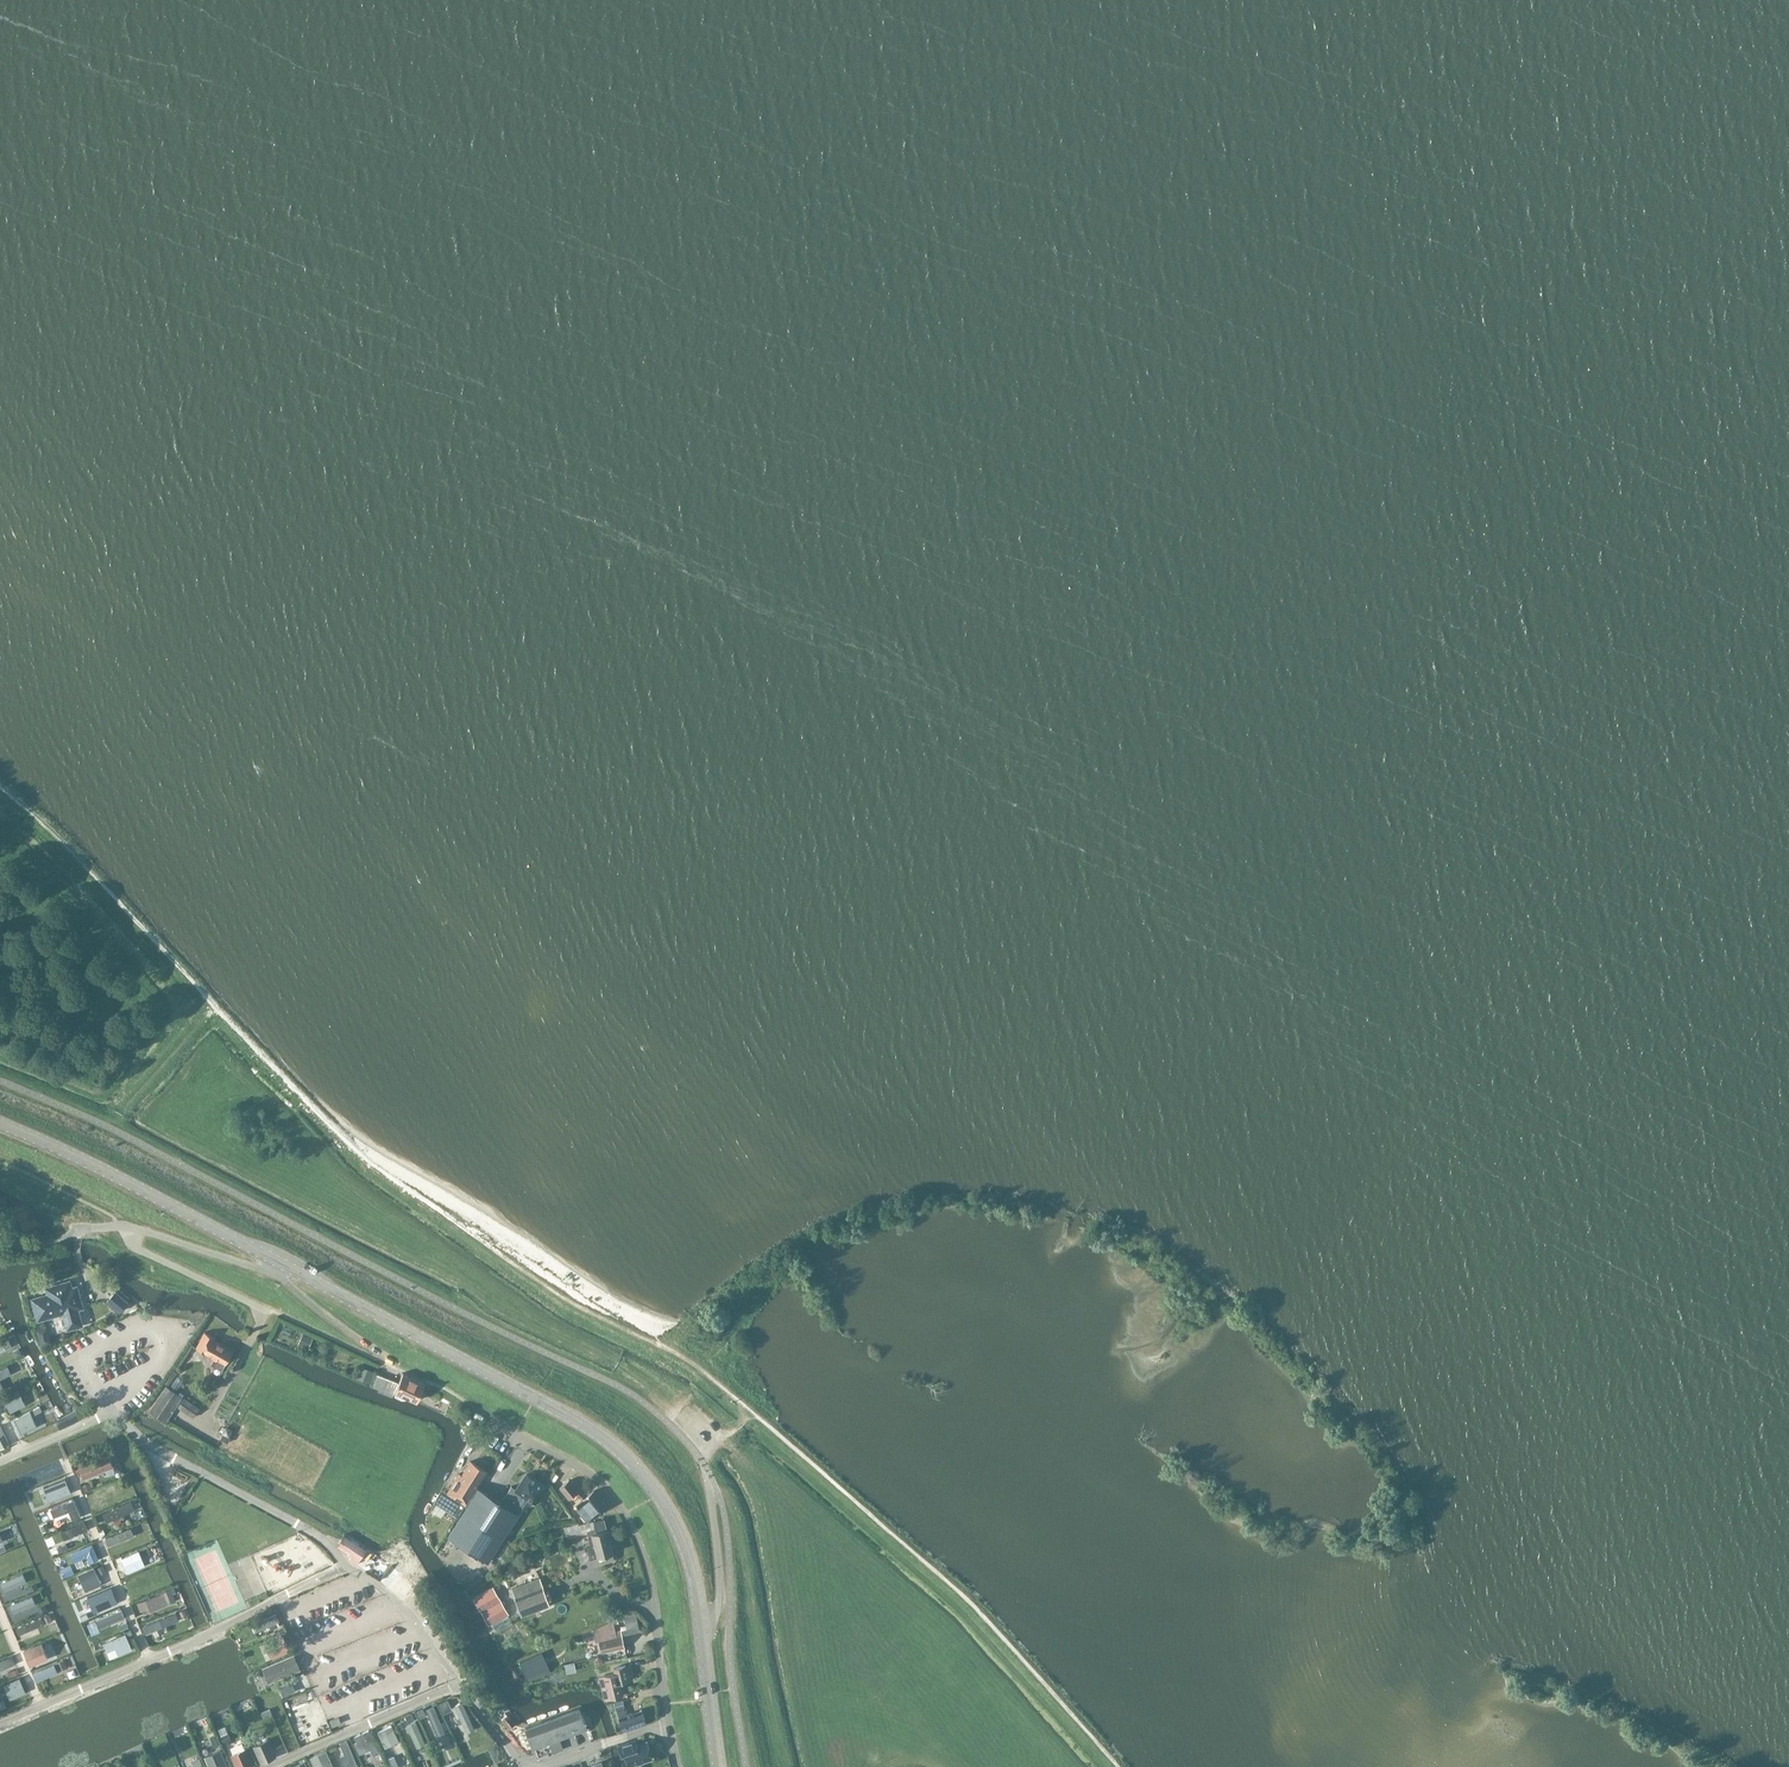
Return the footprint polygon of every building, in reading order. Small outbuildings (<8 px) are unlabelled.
[(77,1309),(82,1307),(77,1287),(71,1288),(69,1281),(47,1288),(49,1295),(33,1299),(38,1320),(64,1313),(68,1329),(82,1325),(77,1309)] [(120,1312),(128,1303),(115,1292),(108,1301),(120,1312)] [(46,1327),(37,1330),(41,1345),(50,1342),(46,1327)] [(222,1370),(233,1351),(214,1341),(215,1338),(205,1332),(196,1348),(215,1358),(211,1364),(222,1370)] [(0,1365),(0,1385),(5,1383),(1,1376),(13,1370),(8,1361),(0,1365)] [(626,1365),(630,1379),(635,1378),(631,1364),(626,1365)] [(418,1401),(426,1383),(403,1373),(399,1382),(384,1376),(376,1373),(371,1386),(393,1395),(395,1391),(418,1401)] [(8,1400),(24,1391),(19,1383),(3,1392),(8,1400)] [(166,1421),(182,1397),(166,1387),(150,1410),(166,1421)] [(34,1405),(15,1412),(20,1428),(40,1420),(34,1405)] [(1,1442),(9,1438),(4,1428),(6,1427),(2,1419),(0,1420),(0,1440),(1,1442)] [(108,1457),(79,1468),(84,1481),(113,1469),(108,1457)] [(447,1493),(466,1505),(477,1488),(487,1472),(471,1461),(462,1475),(460,1473),(447,1493)] [(526,1474),(517,1489),(512,1487),(505,1497),(517,1504),(523,1495),(535,1503),(546,1487),(526,1474)] [(58,1475),(41,1482),(46,1494),(63,1487),(58,1475)] [(569,1480),(560,1487),(569,1499),(578,1491),(569,1480)] [(101,1490),(117,1487),(116,1481),(87,1486),(91,1504),(104,1501),(101,1490)] [(477,1488),(466,1505),(467,1506),(448,1536),(488,1562),(519,1514),(477,1488)] [(587,1522),(607,1506),(594,1491),(575,1506),(587,1522)] [(52,1502),(57,1518),(81,1510),(76,1494),(52,1502)] [(105,1505),(108,1514),(140,1503),(137,1494),(105,1505)] [(80,1527),(89,1524),(86,1517),(62,1524),(66,1536),(82,1531),(80,1527)] [(585,1524),(579,1525),(581,1533),(587,1531),(590,1543),(586,1544),(587,1551),(594,1558),(600,1556),(613,1553),(607,1529),(606,1529),(604,1519),(585,1524)] [(110,1540),(135,1530),(131,1522),(106,1532),(110,1540)] [(338,1546),(350,1554),(347,1558),(357,1564),(367,1549),(344,1534),(338,1546)] [(78,1563),(97,1554),(90,1539),(71,1548),(78,1563)] [(65,1542),(58,1545),(61,1553),(68,1549),(65,1542)] [(126,1569),(147,1560),(141,1544),(119,1553),(126,1569)] [(86,1585),(102,1579),(96,1562),(80,1568),(86,1585)] [(299,1583),(309,1582),(308,1573),(297,1574),(299,1583)] [(522,1616),(550,1605),(540,1578),(512,1589),(522,1616)] [(288,1590),(296,1588),(293,1579),(285,1582),(288,1590)] [(107,1582),(81,1597),(88,1609),(114,1594),(107,1582)] [(493,1587),(474,1599),(490,1626),(510,1614),(493,1587)] [(158,1590),(138,1596),(141,1605),(161,1599),(158,1590)] [(637,1621),(635,1611),(623,1614),(624,1623),(637,1621)] [(613,1620),(593,1629),(594,1636),(598,1635),(602,1652),(625,1647),(621,1630),(615,1631),(613,1620)] [(130,1630),(104,1636),(108,1650),(133,1644),(130,1630)] [(272,1658),(289,1650),(283,1636),(266,1644),(272,1658)] [(30,1665),(47,1658),(42,1644),(24,1651),(30,1665)] [(0,1655),(0,1665),(16,1658),(13,1650),(0,1655)] [(56,1653),(58,1664),(68,1662),(65,1650),(56,1653)] [(548,1651),(528,1661),(535,1677),(556,1667),(548,1651)] [(293,1655),(262,1668),(268,1683),(300,1670),(293,1655)] [(10,1671),(20,1668),(18,1662),(8,1666),(10,1671)] [(608,1692),(603,1693),(605,1700),(609,1699),(620,1696),(617,1683),(629,1680),(626,1666),(625,1666),(614,1669),(615,1673),(604,1676),(608,1692)] [(5,1678),(8,1692),(27,1688),(24,1674),(5,1678)] [(548,1687),(561,1682),(558,1674),(544,1679),(548,1687)] [(296,1692),(291,1681),(278,1686),(283,1697),(296,1692)] [(447,1714),(456,1711),(460,1726),(474,1722),(466,1696),(450,1701),(449,1699),(443,1700),(447,1714)] [(616,1710),(624,1708),(623,1700),(614,1703),(616,1710)] [(427,1704),(439,1731),(446,1728),(434,1701),(427,1704)] [(420,1713),(427,1711),(424,1702),(417,1705),(420,1713)] [(371,1718),(381,1714),(377,1706),(367,1711),(371,1718)] [(303,1710),(313,1736),(322,1732),(312,1707),(303,1710)] [(333,1721),(343,1716),(340,1710),(331,1715),(333,1721)] [(580,1710),(574,1712),(527,1730),(534,1747),(587,1727),(580,1710)] [(642,1710),(619,1717),(623,1731),(646,1724),(642,1710)] [(414,1743),(427,1739),(418,1715),(405,1720),(414,1743)] [(378,1725),(386,1742),(401,1735),(393,1718),(378,1725)] [(282,1723),(287,1737),(278,1740),(280,1748),(299,1742),(291,1720),(282,1723)] [(348,1764),(359,1760),(348,1733),(337,1737),(348,1764)] [(636,1738),(618,1744),(621,1754),(624,1753),(628,1765),(652,1758),(647,1740),(637,1744),(636,1738)] [(268,1739),(254,1746),(262,1762),(275,1756),(268,1739)] [(393,1744),(395,1749),(388,1752),(394,1764),(406,1759),(402,1750),(405,1749),(401,1740),(393,1744)] [(329,1745),(311,1750),(316,1766),(335,1766),(329,1745)] [(232,1754),(237,1766),(250,1766),(253,1766),(246,1748),(232,1754)] [(205,1756),(209,1766),(228,1766),(220,1750),(205,1756)] [(184,1759),(189,1766),(208,1766),(200,1751),(184,1759)]
